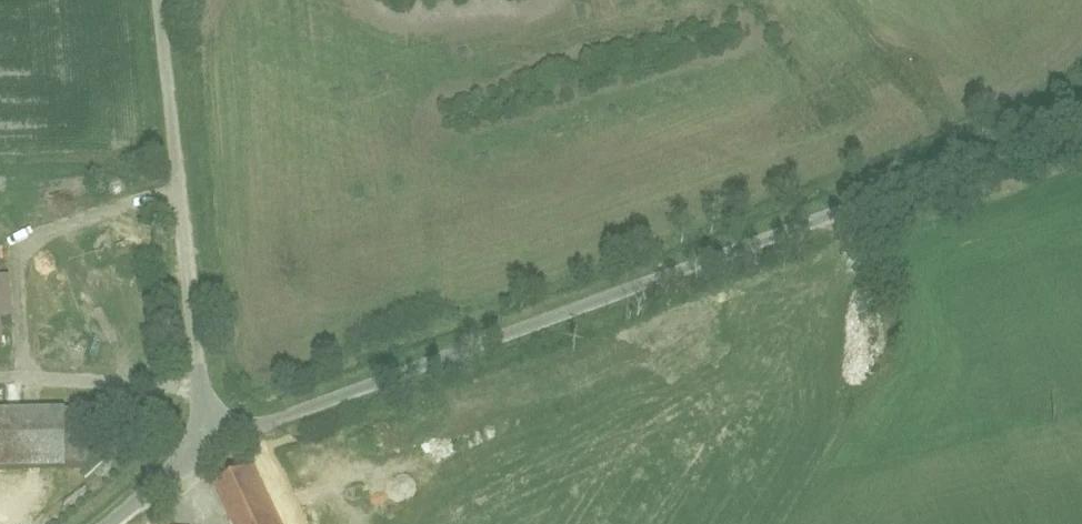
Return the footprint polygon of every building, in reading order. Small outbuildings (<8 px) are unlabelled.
[(86,467),(87,413),(0,411),(0,466),(86,467)] [(214,487),(234,523),(286,523),(255,466),(214,487)]
